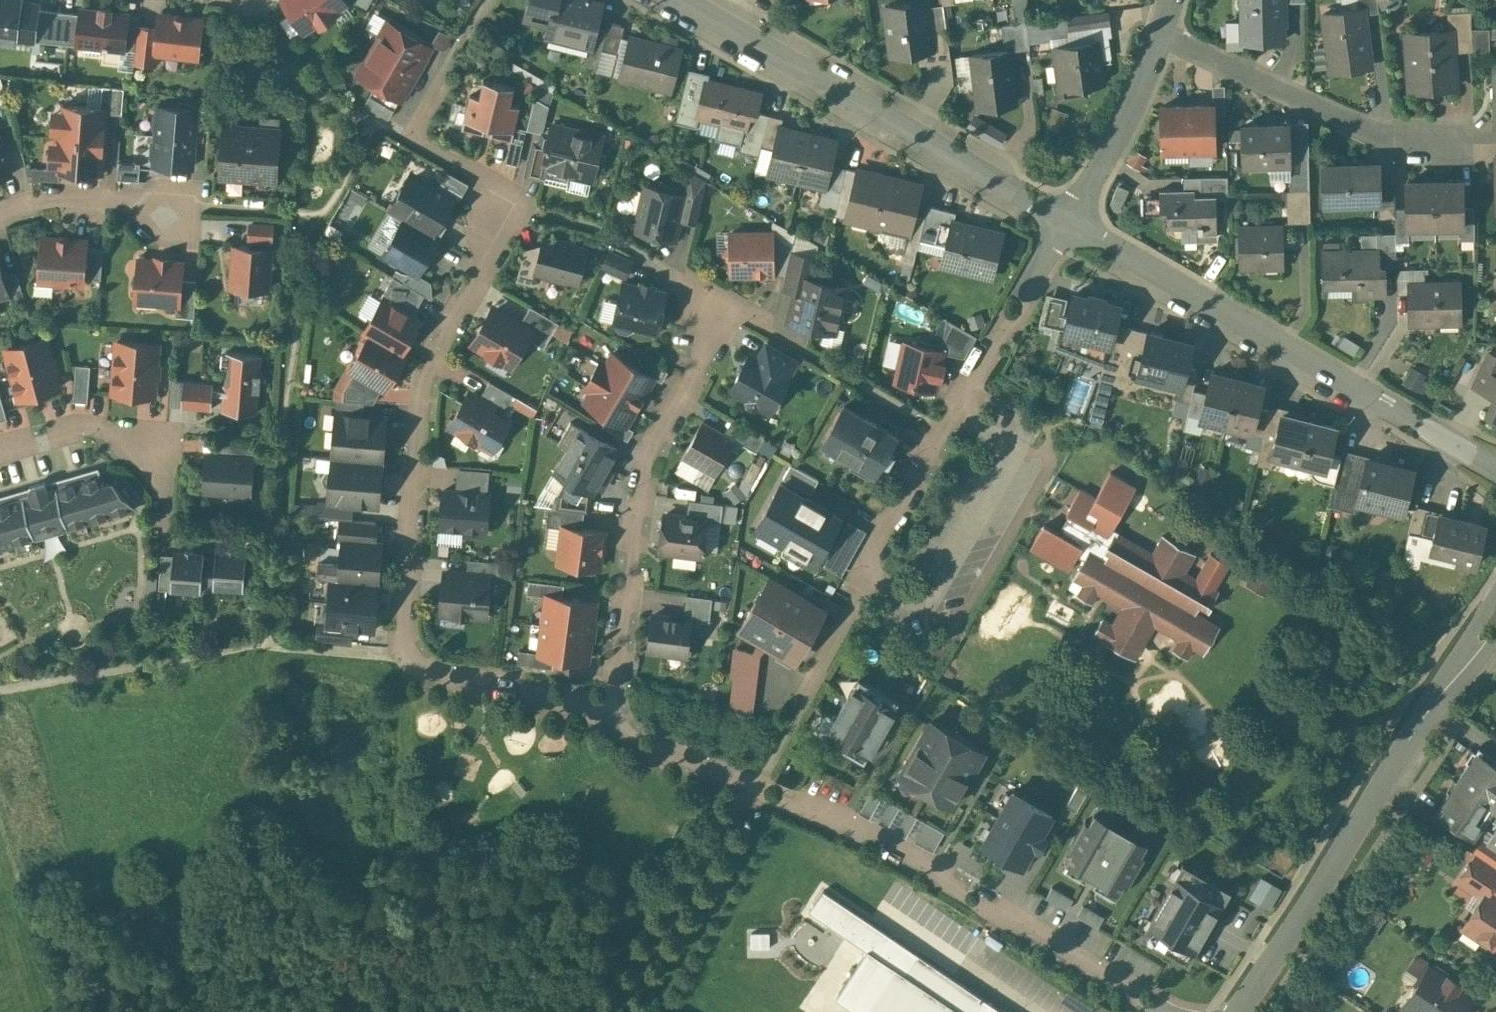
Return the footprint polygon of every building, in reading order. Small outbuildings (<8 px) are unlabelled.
[(14,0),(0,0),(0,40),(16,42),(16,36),(34,38),(38,8),(38,3),(14,0)] [(304,31),(318,21),(320,25),(335,15),(332,11),(346,2),(345,0),(283,0),(304,31)] [(526,17),(550,23),(556,0),(530,0),(526,17)] [(550,23),(548,34),(589,44),(590,44),(595,24),(601,2),(591,0),(556,0),(550,23)] [(884,5),(890,51),(930,46),(928,28),(929,28),(926,0),(921,0),(884,5)] [(1242,40),(1282,39),(1282,22),(1284,22),(1284,0),(1241,0),(1242,40)] [(1358,8),(1363,7),(1364,13),(1378,12),(1377,0),(1357,0),(1358,8)] [(112,8),(100,6),(99,10),(82,8),(81,13),(77,42),(78,43),(83,43),(82,51),(103,53),(104,46),(123,48),(127,13),(111,11),(112,8)] [(1358,8),(1322,13),(1329,66),(1370,61),(1364,13),(1363,7),(1358,8)] [(60,10),(38,8),(34,38),(56,41),(60,10)] [(81,13),(60,10),(56,41),(78,43),(77,42),(81,13)] [(1106,10),(1065,15),(1067,29),(1108,24),(1106,10)] [(1469,10),(1447,12),(1447,30),(1451,29),(1453,51),(1470,49),(1469,10)] [(202,18),(160,13),(158,27),(155,50),(157,50),(179,53),(183,50),(186,54),(197,55),(202,18)] [(624,25),(609,21),(607,27),(602,48),(617,52),(624,25)] [(1025,21),(1010,23),(1014,50),(1029,48),(1025,21)] [(390,22),(386,23),(381,31),(382,34),(366,62),(363,63),(358,70),(359,74),(376,84),(399,98),(430,46),(390,22)] [(607,27),(595,24),(590,44),(589,44),(584,63),(597,66),(602,48),(607,27)] [(158,27),(138,25),(134,61),(155,63),(157,50),(155,50),(158,27)] [(929,28),(928,28),(930,46),(932,60),(950,58),(945,26),(929,28)] [(1447,30),(1405,33),(1409,89),(1455,86),(1453,51),(1451,29),(1447,30)] [(681,49),(631,37),(621,76),(671,88),(681,49)] [(1097,41),(1057,47),(1059,63),(1064,63),(1066,78),(1066,80),(1081,78),(1082,84),(1084,83),(1102,81),(1097,41)] [(1008,49),(971,54),(977,105),(1015,100),(1008,49)] [(514,86),(483,78),(479,96),(470,94),(461,128),(483,133),(485,124),(492,126),(490,135),(511,140),(520,105),(510,103),(514,86)] [(1081,78),(1066,80),(1066,78),(1057,79),(1060,97),(1085,93),(1084,83),(1082,84),(1081,78)] [(761,93),(705,79),(697,114),(744,126),(746,127),(750,110),(756,112),(756,110),(761,93)] [(399,98),(376,84),(364,103),(388,117),(399,98)] [(548,104),(534,96),(526,128),(542,132),(548,104)] [(106,107),(64,104),(63,110),(52,119),(58,125),(57,135),(104,139),(106,107)] [(1212,104),(1186,105),(1188,149),(1213,148),(1212,104)] [(196,108),(159,105),(159,110),(155,112),(154,126),(157,129),(157,134),(194,137),(194,135),(193,135),(194,123),(195,123),(196,108)] [(1186,105),(1161,105),(1162,149),(1188,149),(1186,105)] [(756,112),(750,110),(746,127),(744,126),(739,149),(758,154),(760,144),(768,113),(756,110),(756,112)] [(968,125),(1002,142),(1009,128),(975,111),(968,125)] [(768,113),(760,144),(774,148),(779,125),(780,126),(783,117),(768,113)] [(252,126),(235,125),(235,119),(224,118),(220,176),(248,178),(252,126)] [(602,135),(552,123),(546,145),(541,167),(544,168),(592,179),(602,135)] [(1287,123),(1242,125),(1243,163),(1274,162),(1274,156),(1286,156),(1286,162),(1288,162),(1288,154),(1287,123)] [(780,126),(779,125),(774,148),(769,167),(768,172),(797,179),(809,133),(780,126)] [(279,128),(252,126),(248,178),(276,180),(279,128)] [(836,139),(809,133),(797,179),(824,186),(830,163),(836,139)] [(194,137),(157,134),(156,138),(153,141),(152,154),(155,158),(154,162),(191,165),(194,137)] [(104,139),(57,135),(57,145),(50,151),(60,162),(59,168),(101,171),(104,139)] [(546,145),(535,143),(528,173),(541,176),(544,168),(541,167),(546,145)] [(774,148),(760,144),(758,154),(754,169),(755,169),(756,164),(769,167),(774,148)] [(0,147),(0,176),(11,173),(3,146),(0,147)] [(1309,189),(1308,153),(1288,154),(1288,162),(1289,190),(1309,189)] [(140,161),(118,160),(117,178),(139,179),(140,161)] [(845,166),(830,163),(824,186),(840,190),(845,166)] [(1378,163),(1322,164),(1323,203),(1377,201),(1377,195),(1378,195),(1378,182),(1378,163)] [(858,170),(845,166),(840,190),(834,213),(846,216),(858,170)] [(875,227),(886,177),(858,170),(846,216),(869,222),(871,226),(875,227)] [(1226,175),(1201,176),(1201,194),(1215,193),(1215,198),(1227,198),(1226,175)] [(886,177),(875,227),(877,228),(882,225),(907,231),(908,231),(913,212),(920,185),(886,177)] [(420,187),(407,179),(390,208),(404,216),(415,223),(423,210),(439,220),(454,195),(438,186),(437,182),(429,178),(424,179),(420,187)] [(1437,179),(1429,179),(1427,181),(1405,181),(1406,207),(1406,225),(1407,225),(1462,224),(1461,180),(1440,181),(1437,179)] [(1393,181),(1378,182),(1378,195),(1377,195),(1377,201),(1377,217),(1394,216),(1394,207),(1393,181)] [(683,194),(645,185),(635,228),(674,238),(679,217),(685,194),(683,194)] [(1201,194),(1194,194),(1194,188),(1159,189),(1159,209),(1166,208),(1167,226),(1198,226),(1199,233),(1216,232),(1215,198),(1215,193),(1201,194)] [(1289,190),(1286,190),(1287,222),(1310,221),(1309,189),(1289,190)] [(703,194),(684,190),(683,194),(685,194),(679,217),(696,221),(703,194)] [(955,211),(928,204),(925,215),(919,239),(920,239),(923,230),(948,236),(951,221),(953,221),(955,211)] [(1406,207),(1394,207),(1394,216),(1394,232),(1395,240),(1408,240),(1407,225),(1406,225),(1406,207)] [(439,220),(423,210),(415,223),(439,237),(446,224),(439,220)] [(913,212),(908,231),(907,231),(900,259),(913,262),(920,239),(919,239),(925,215),(913,212)] [(404,216),(387,245),(403,254),(399,262),(418,273),(439,237),(415,223),(404,216)] [(953,221),(951,221),(948,236),(941,263),(991,275),(1002,233),(953,221)] [(272,224),(250,222),(249,237),(251,237),(271,238),(272,224)] [(1280,226),(1240,227),(1240,265),(1280,264),(1280,226)] [(772,232),(730,232),(730,245),(723,253),(730,261),(730,273),(773,273),(772,234),(772,232)] [(1394,232),(1375,233),(1376,249),(1377,249),(1377,267),(1383,267),(1395,267),(1395,240),(1394,232)] [(791,245),(772,234),(773,273),(784,275),(790,252),(791,245)] [(85,239),(43,236),(40,279),(82,282),(83,276),(85,245),(85,239)] [(576,242),(556,237),(555,239),(543,236),(534,270),(546,274),(545,276),(565,281),(566,279),(578,282),(587,247),(575,244),(576,242)] [(271,238),(251,237),(250,246),(234,245),(231,285),(267,287),(271,238)] [(611,244),(602,263),(628,275),(637,256),(611,244)] [(103,247),(85,245),(83,276),(101,277),(103,247)] [(1377,267),(1377,249),(1376,249),(1322,250),(1323,285),(1357,284),(1357,293),(1384,293),(1383,267),(1377,267)] [(814,257),(790,252),(784,275),(782,287),(795,290),(799,276),(810,278),(814,257)] [(156,259),(140,258),(137,294),(153,295),(157,300),(177,301),(178,301),(180,278),(181,261),(171,260),(171,258),(156,257),(156,259)] [(424,293),(393,275),(380,298),(382,299),(383,297),(412,314),(424,293)] [(810,278),(799,276),(795,290),(792,303),(795,308),(792,321),(808,325),(808,327),(811,332),(818,334),(823,331),(823,329),(833,331),(843,286),(810,278)] [(197,280),(180,278),(178,301),(177,301),(176,314),(194,315),(197,280)] [(654,285),(640,282),(640,285),(623,281),(614,322),(616,322),(620,328),(627,330),(633,326),(656,332),(665,291),(653,288),(654,285)] [(1459,282),(1408,283),(1408,302),(1411,302),(1412,321),(1460,320),(1459,282)] [(1103,297),(1091,294),(1090,297),(1073,293),(1064,331),(1108,342),(1109,342),(1114,323),(1118,304),(1102,300),(1103,297)] [(907,296),(897,306),(915,324),(925,314),(907,296)] [(412,314),(383,297),(382,299),(364,331),(369,334),(370,333),(401,351),(401,350),(420,318),(412,314)] [(558,321),(530,304),(520,321),(531,327),(526,335),(544,346),(558,321)] [(520,321),(493,305),(472,341),(491,353),(495,351),(511,361),(526,335),(531,327),(520,321)] [(976,335),(947,318),(943,335),(951,337),(948,353),(964,357),(976,335)] [(1114,323),(1109,342),(1108,342),(1102,364),(1116,367),(1121,346),(1126,326),(1114,323)] [(1148,331),(1126,326),(1121,346),(1143,352),(1148,331)] [(1191,342),(1148,331),(1143,352),(1121,346),(1116,367),(1115,368),(1179,384),(1180,384),(1185,365),(1191,342)] [(401,351),(370,333),(369,334),(368,336),(363,337),(357,347),(359,352),(350,366),(355,369),(382,385),(386,387),(391,379),(389,378),(394,370),(395,371),(405,353),(401,350),(401,351)] [(46,337),(5,348),(19,397),(34,393),(40,396),(44,390),(59,386),(55,369),(59,368),(55,356),(52,358),(46,337)] [(158,343),(116,340),(112,390),(128,391),(133,397),(139,392),(154,393),(156,376),(160,376),(161,365),(157,364),(158,343)] [(943,350),(904,341),(895,379),(934,388),(937,375),(940,376),(940,375),(942,365),(943,365),(943,364),(940,363),(943,350)] [(795,360),(766,343),(758,357),(787,374),(795,360)] [(1076,374),(1084,352),(1065,345),(1057,367),(1076,374)] [(261,353),(226,350),(226,351),(232,351),(225,382),(223,382),(221,408),(257,410),(261,353)] [(633,409),(646,388),(653,375),(613,352),(606,365),(600,360),(585,385),(592,387),(585,400),(625,423),(633,409)] [(1487,352),(1473,384),(1495,394),(1487,412),(1495,417),(1495,356),(1487,352)] [(758,357),(750,353),(730,388),(746,397),(747,403),(754,407),(761,404),(766,395),(775,400),(789,375),(787,374),(758,357)] [(90,364),(76,363),(73,399),(87,400),(90,364)] [(1198,368),(1185,365),(1180,384),(1179,384),(1175,398),(1189,401),(1192,389),(1198,368)] [(382,385),(355,369),(344,388),(343,397),(374,400),(382,385)] [(1230,376),(1211,371),(1205,392),(1200,416),(1225,423),(1234,386),(1232,383),(1242,377),(1238,372),(1230,376)] [(1262,384),(1243,380),(1242,377),(1232,383),(1234,386),(1225,423),(1250,429),(1250,430),(1251,430),(1257,406),(1262,384)] [(213,381),(172,378),(170,403),(211,407),(213,381)] [(516,395),(489,379),(480,396),(493,404),(491,409),(503,416),(516,395)] [(1205,392),(1192,389),(1189,401),(1187,413),(1200,416),(1205,392)] [(480,396),(469,390),(450,424),(492,448),(508,419),(503,416),(491,409),(493,404),(480,396)] [(896,434),(844,404),(822,442),(874,472),(896,434)] [(1269,409),(1257,406),(1251,430),(1263,433),(1269,409)] [(1282,412),(1269,409),(1263,433),(1259,451),(1272,454),(1282,412)] [(385,416),(337,411),(335,426),(333,426),(330,427),(328,429),(326,431),(326,434),(327,437),(329,439),(331,440),(334,440),(333,454),(384,459),(385,445),(383,445),(385,416)] [(1335,425),(1282,412),(1272,454),(1310,463),(1319,479),(1333,482),(1340,455),(1329,452),(1335,425)] [(569,446),(556,469),(568,476),(592,491),(599,480),(605,483),(613,470),(606,466),(618,447),(571,420),(559,441),(569,446)] [(734,438),(702,420),(682,456),(714,474),(734,438)] [(255,442),(220,440),(219,453),(254,456),(255,442)] [(1367,457),(1343,451),(1343,449),(1342,449),(1340,455),(1333,482),(1331,493),(1357,499),(1367,457)] [(219,453),(207,453),(206,459),(208,459),(208,466),(204,465),(203,487),(252,491),(254,456),(219,453)] [(384,459),(333,454),(331,469),(328,468),(325,470),(323,472),(323,475),(323,477),(324,480),(325,481),(328,482),(330,483),(329,498),(378,502),(380,473),(382,473),(384,459)] [(1410,468),(1367,457),(1357,499),(1360,500),(1400,509),(1410,468)] [(66,527),(89,520),(135,507),(112,481),(104,483),(99,467),(84,472),(86,477),(78,480),(70,482),(68,476),(53,480),(54,486),(60,507),(66,527)] [(568,476),(559,492),(557,505),(584,508),(590,509),(592,491),(568,476)] [(754,523),(819,560),(844,516),(780,479),(754,523)] [(47,488),(45,481),(29,485),(37,513),(60,507),(54,486),(47,488)] [(489,491),(444,487),(441,524),(471,527),(472,519),(486,520),(489,491)] [(0,502),(0,546),(35,535),(22,489),(7,494),(9,499),(0,502)] [(1357,499),(1331,493),(1328,504),(1330,504),(1329,507),(1353,513),(1357,511),(1360,500),(1357,499)] [(723,502),(687,497),(685,514),(707,517),(707,518),(720,520),(723,502)] [(557,505),(548,504),(546,523),(562,525),(562,524),(582,526),(584,508),(557,505)] [(1439,513),(1413,507),(1407,531),(1433,537),(1439,513)] [(685,514),(665,512),(663,531),(663,532),(662,538),(662,539),(660,548),(702,554),(707,518),(707,517),(685,514)] [(1484,524),(1439,513),(1433,537),(1430,547),(1457,554),(1455,559),(1475,564),(1484,524)] [(377,519),(341,516),(339,537),(342,537),(343,536),(375,538),(377,519)] [(1073,567),(1085,539),(1042,520),(1029,549),(1073,567)] [(582,526),(562,524),(562,525),(558,559),(570,560),(573,564),(583,566),(587,563),(599,564),(604,529),(582,526)] [(253,530),(240,529),(238,546),(247,547),(251,548),(253,530)] [(1158,541),(1150,555),(1113,534),(1108,543),(1107,543),(1104,549),(1108,551),(1104,558),(1088,549),(1083,557),(1079,563),(1080,564),(1075,573),(1085,578),(1076,593),(1091,601),(1100,587),(1110,593),(1113,588),(1119,591),(1117,595),(1129,602),(1116,624),(1102,616),(1093,633),(1107,640),(1106,641),(1116,646),(1122,649),(1122,650),(1131,655),(1153,615),(1165,623),(1167,619),(1173,622),(1170,628),(1180,633),(1172,648),(1187,656),(1195,642),(1205,648),(1210,639),(1211,639),(1214,633),(1219,624),(1195,610),(1198,603),(1208,608),(1211,603),(1211,602),(1216,593),(1182,574),(1190,560),(1186,558),(1190,550),(1181,545),(1175,542),(1166,536),(1162,544),(1158,541)] [(375,538),(343,536),(342,537),(339,575),(378,579),(381,539),(375,538)] [(235,546),(227,545),(227,546),(216,545),(216,550),(215,555),(213,585),(243,587),(244,575),(247,575),(248,564),(245,564),(247,547),(238,546),(235,546)] [(193,548),(185,547),(174,547),(172,572),(170,587),(201,589),(204,554),(204,549),(193,548)] [(498,559),(468,556),(466,571),(489,573),(489,576),(497,576),(498,559)] [(1256,564),(1249,581),(1269,589),(1276,571),(1256,564)] [(466,571),(445,569),(443,591),(447,591),(446,607),(462,608),(461,612),(485,614),(489,576),(489,573),(466,571)] [(172,572),(160,571),(159,586),(170,587),(172,572)] [(329,599),(376,603),(378,579),(339,575),(331,575),(331,578),(328,580),(326,594),(329,596),(329,599)] [(824,607),(769,575),(742,622),(762,633),(759,638),(795,658),(824,607)] [(542,579),(528,577),(526,591),(540,592),(542,579)] [(564,582),(542,579),(540,592),(547,593),(562,595),(564,582)] [(543,620),(591,626),(595,599),(562,595),(547,593),(543,620)] [(712,596),(686,593),(683,616),(690,617),(690,618),(709,621),(712,596)] [(376,603),(329,599),(329,602),(326,603),(324,617),(327,619),(327,623),(351,625),(373,627),(376,603)] [(683,616),(653,612),(649,647),(685,652),(690,618),(690,617),(683,616)] [(591,626),(543,620),(539,649),(539,650),(554,652),(587,657),(591,626)] [(351,625),(327,623),(326,635),(350,638),(351,625)] [(532,648),(519,647),(517,660),(531,662),(532,648)] [(760,653),(738,647),(730,706),(752,713),(752,712),(750,711),(754,699),(752,699),(755,688),(754,688),(757,676),(755,676),(758,665),(757,664),(760,653)] [(539,649),(532,648),(531,662),(552,665),(554,652),(539,650),(539,649)] [(898,698),(858,675),(823,736),(864,759),(898,698)] [(938,726),(929,720),(899,772),(952,803),(982,751),(973,746),(974,744),(962,737),(963,735),(953,729),(952,731),(939,724),(938,726)] [(1479,751),(1438,812),(1471,834),(1485,814),(1495,822),(1495,763),(1479,751)] [(1077,783),(1065,804),(1075,810),(1087,789),(1077,783)] [(1052,812),(1012,789),(982,842),(1022,865),(1033,845),(1039,848),(1046,836),(1040,833),(1052,812)] [(907,828),(916,809),(873,790),(865,808),(907,828)] [(1113,809),(1099,801),(1094,810),(1108,818),(1113,809)] [(1108,818),(1094,810),(1088,821),(1084,819),(1068,847),(1071,849),(1065,860),(1118,890),(1124,880),(1128,882),(1144,854),(1141,852),(1147,841),(1108,818)] [(916,834),(935,845),(945,828),(926,816),(916,834)] [(1486,840),(1495,848),(1495,826),(1486,840)] [(1424,837),(1416,855),(1429,861),(1438,843),(1424,837)] [(1481,837),(1472,850),(1476,853),(1495,866),(1495,848),(1486,840),(1481,837)] [(1476,853),(1458,881),(1483,897),(1489,901),(1494,893),(1495,890),(1495,866),(1476,853)] [(1230,889),(1182,861),(1175,873),(1223,901),(1230,889)] [(1263,871),(1251,892),(1272,904),(1284,884),(1263,871)] [(1223,901),(1175,873),(1161,897),(1162,897),(1161,899),(1160,899),(1146,922),(1195,950),(1207,930),(1202,927),(1207,919),(1211,922),(1223,901)] [(1494,893),(1489,901),(1483,897),(1466,922),(1481,932),(1480,933),(1481,933),(1478,936),(1479,940),(1487,945),(1491,945),(1492,944),(1495,946),(1495,895),(1494,893)] [(902,915),(884,918),(887,937),(905,934),(902,915)] [(1195,950),(1146,922),(1139,935),(1188,962),(1195,950)] [(913,951),(900,970),(892,965),(863,1009),(867,1011),(996,1011),(999,1008),(913,951)] [(1428,967),(1405,1002),(1420,1011),(1458,1011),(1470,995),(1456,986),(1458,983),(1447,976),(1445,978),(1428,967)]
